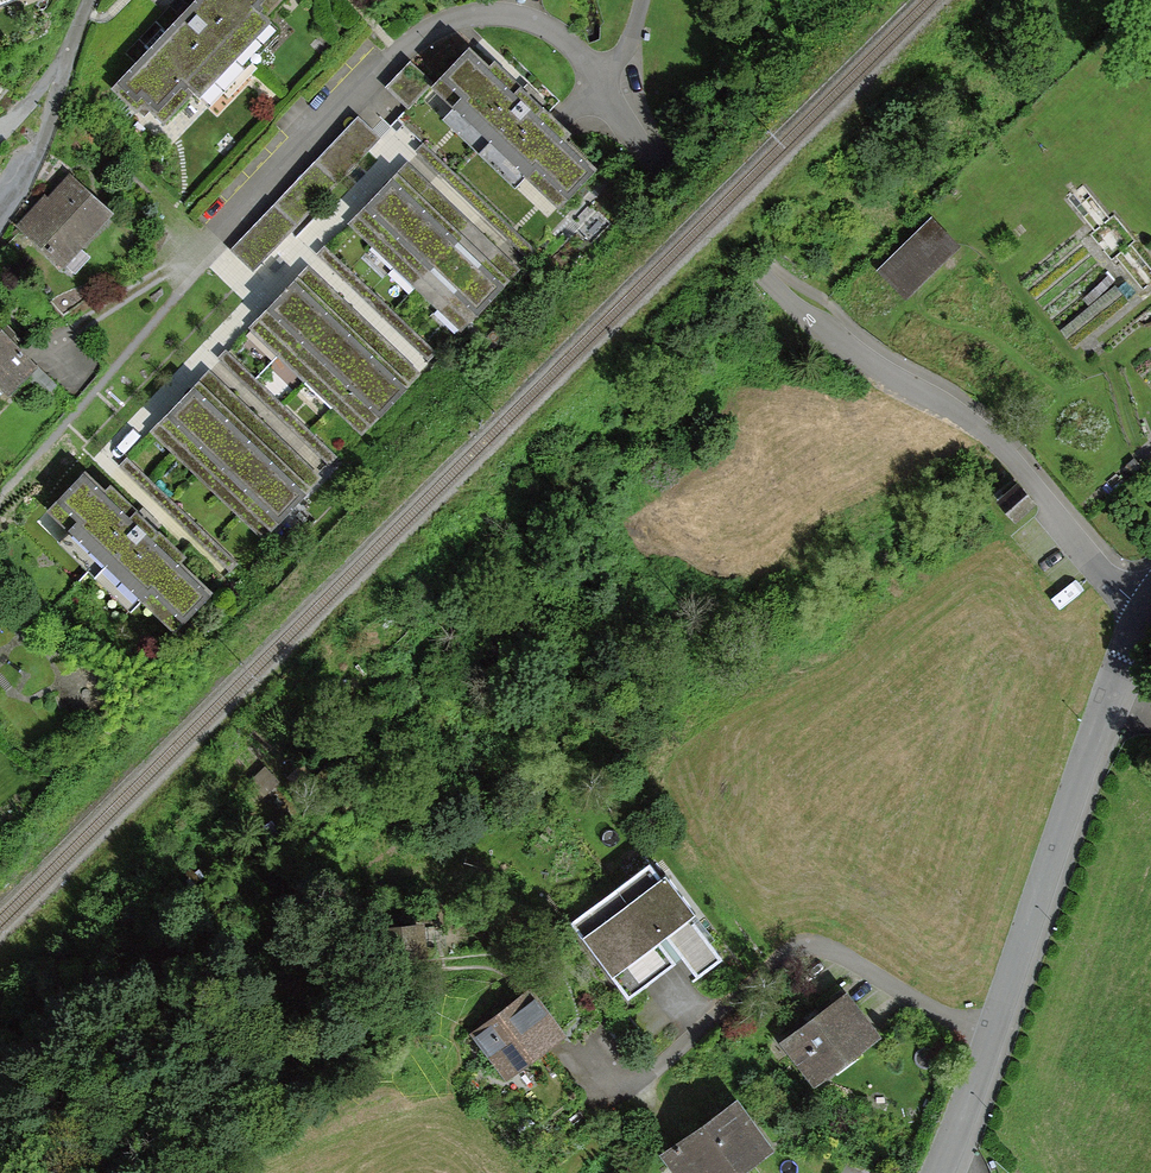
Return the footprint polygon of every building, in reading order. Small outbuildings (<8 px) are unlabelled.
[(110,91),(173,152),(297,27),(278,8),(286,0),(200,0),(110,91)] [(599,172),(471,51),(425,100),(553,221),(599,172)] [(412,67),(393,87),(410,104),(429,84),(412,67)] [(253,267),(378,145),(343,109),(317,135),(218,231),(253,267)] [(431,184),(409,164),(352,225),(374,246),(431,184)] [(110,217),(70,176),(17,227),(58,268),(110,217)] [(453,204),(431,184),(374,246),(396,266),(453,204)] [(476,225),(453,204),(396,266),(418,287),(476,225)] [(924,221),(869,271),(896,301),(951,251),(924,221)] [(498,245),(476,225),(418,287),(440,307),(498,245)] [(1021,276),(1077,346),(1132,301),(1076,232),(1021,276)] [(520,266),(498,245),(440,307),(462,328),(520,266)] [(323,301),(294,274),(247,325),(276,352),(323,301)] [(352,328),(323,301),(276,352),(306,378),(352,328)] [(381,355),(352,328),(306,378),(335,405),(381,355)] [(37,364),(0,331),(0,405),(37,364)] [(411,382),(381,355),(335,405),(364,432),(411,382)] [(236,391),(214,371),(159,431),(180,451),(236,391)] [(258,411),(236,391),(180,451),(202,471),(258,411)] [(279,431),(258,411),(202,471),(224,491),(279,431)] [(301,451),(279,431),(224,491),(245,511),(301,451)] [(323,471),(301,451),(245,511),(267,531),(323,471)] [(48,509),(173,627),(220,576),(113,475),(100,489),(82,473),(48,509)] [(1035,504),(1019,484),(998,501),(1015,521),(1035,504)] [(724,954),(650,854),(612,883),(566,916),(621,990),(678,947),(698,974),(724,954)] [(423,930),(400,930),(400,968),(423,966),(423,930)] [(568,944),(559,932),(549,940),(559,952),(568,944)] [(880,1028),(849,986),(785,1033),(815,1075),(880,1028)] [(528,993),(472,1034),(504,1079),(561,1038),(528,993)] [(734,1103),(673,1145),(692,1172),(743,1172),(770,1154),(734,1103)]
